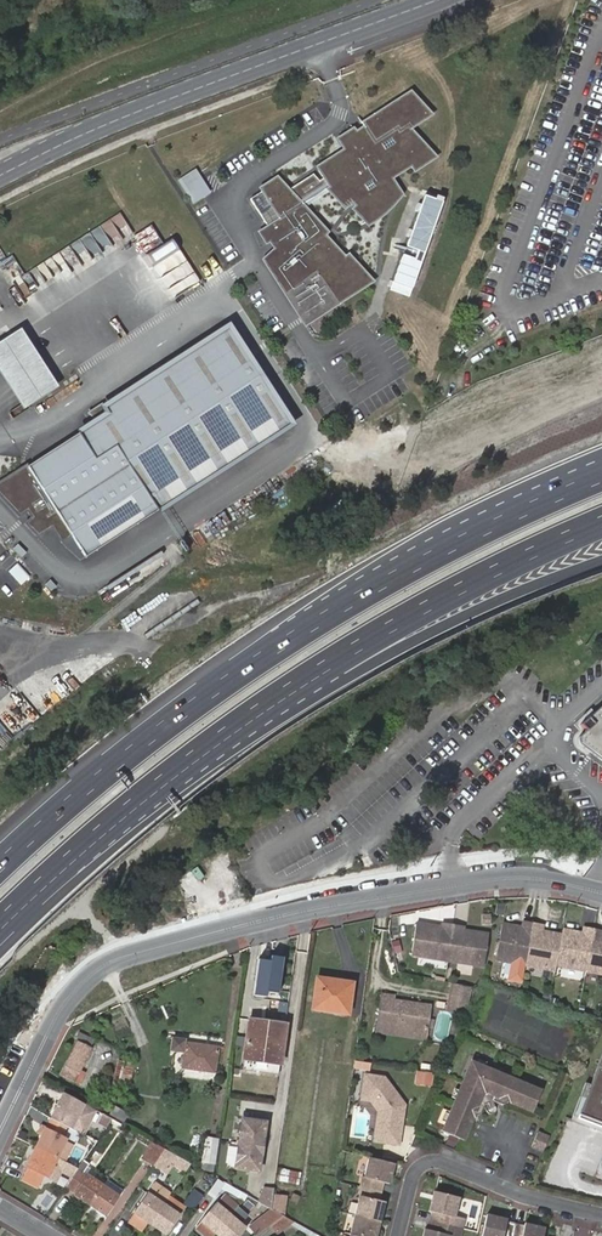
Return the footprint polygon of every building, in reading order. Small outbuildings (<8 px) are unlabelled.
[(421,116),(405,99),(338,143),(344,153),(281,195),(279,197),(272,187),(257,196),(274,222),(257,233),(269,253),(261,260),(303,323),(363,283),(294,209),(324,189),(342,209),(347,205),(364,222),(394,194),(387,183),(424,160),(398,131),(421,116)] [(196,169),(178,177),(190,203),(208,195),(196,169)] [(78,239),(93,259),(131,231),(117,212),(78,239)] [(150,225),(131,236),(167,301),(198,284),(173,239),(161,246),(150,225)] [(14,259),(4,262),(9,278),(19,275),(14,259)] [(273,423),(219,341),(100,418),(103,423),(0,490),(0,507),(31,536),(41,530),(48,541),(58,535),(71,555),(273,423)] [(0,352),(0,362),(25,400),(46,386),(17,341),(0,352)] [(178,538),(188,530),(172,508),(161,516),(178,538)] [(581,723),(587,730),(579,736),(580,741),(581,744),(601,760),(601,706),(581,723)] [(601,840),(601,832),(598,816),(581,820),(587,844),(601,840)] [(412,956),(448,962),(453,927),(444,925),(443,929),(442,933),(439,932),(439,928),(417,926),(412,956)] [(495,960),(526,964),(532,926),(524,925),(523,929),(522,933),(518,932),(518,928),(501,926),(495,960)] [(555,969),(556,964),(562,934),(545,932),(544,936),(540,936),(541,932),(542,927),(532,926),(526,964),(555,969)] [(453,927),(448,962),(483,967),(487,935),(467,932),(467,936),(463,935),(463,932),(464,928),(453,927)] [(556,964),(585,970),(593,932),(585,930),(584,935),(583,939),(578,939),(579,934),(562,931),(562,934),(556,964)] [(601,973),(601,943),(601,939),(601,934),(593,932),(585,970),(601,973)] [(278,995),(284,958),(271,957),(270,962),(258,960),(253,996),(266,998),(266,993),(278,995)] [(353,983),(317,977),(312,1010),(348,1015),(353,983)] [(470,989),(453,986),(449,1010),(466,1013),(470,989)] [(429,1008),(384,1001),(380,1029),(425,1036),(429,1008)] [(286,1025),(250,1019),(242,1069),(278,1075),(286,1025)] [(74,1080),(79,1070),(93,1040),(79,1033),(74,1042),(77,1043),(62,1074),(74,1080)] [(184,1053),(185,1043),(185,1041),(174,1039),(172,1051),(184,1053)] [(218,1048),(185,1043),(184,1053),(181,1068),(214,1073),(218,1048)] [(579,1118),(601,1127),(601,1057),(579,1118)] [(133,1065),(119,1061),(113,1086),(127,1089),(133,1065)] [(480,1092),(485,1089),(493,1072),(485,1069),(478,1066),(472,1063),(462,1085),(480,1092)] [(431,1085),(432,1071),(414,1069),(413,1083),(431,1085)] [(499,1069),(497,1074),(510,1079),(512,1075),(499,1069)] [(84,1073),(79,1070),(74,1080),(79,1083),(84,1073)] [(493,1072),(485,1089),(489,1095),(498,1099),(506,1097),(513,1081),(510,1079),(497,1074),(493,1072)] [(383,1080),(364,1077),(360,1101),(369,1102),(378,1113),(375,1132),(384,1133),(382,1144),(397,1147),(403,1107),(383,1080)] [(525,1080),(523,1085),(532,1089),(534,1084),(525,1080)] [(513,1081),(506,1097),(508,1104),(532,1114),(541,1093),(532,1089),(523,1085),(513,1081)] [(481,1098),(480,1092),(462,1085),(459,1092),(456,1099),(454,1105),(470,1112),(477,1109),(481,1098)] [(489,1095),(485,1089),(480,1092),(481,1098),(477,1109),(470,1112),(472,1119),(480,1116),(483,1109),(494,1104),(502,1107),(508,1104),(506,1097),(498,1099),(489,1095)] [(63,1092),(36,1148),(69,1164),(95,1110),(63,1092)] [(472,1119),(470,1112),(454,1105),(449,1115),(446,1122),(442,1133),(462,1141),(472,1119)] [(128,1114),(115,1106),(110,1115),(123,1122),(128,1114)] [(101,1121),(107,1124),(111,1119),(98,1112),(95,1117),(101,1121)] [(121,1133),(125,1127),(111,1119),(107,1124),(121,1133)] [(258,1170),(265,1122),(241,1119),(235,1167),(258,1170)] [(384,1133),(375,1132),(373,1143),(382,1144),(384,1133)] [(531,1148),(542,1153),(548,1138),(537,1133),(531,1148)] [(135,1139),(150,1147),(153,1142),(138,1134),(135,1139)] [(218,1139),(206,1137),(202,1162),(214,1164),(218,1139)] [(142,1159),(153,1165),(164,1149),(158,1145),(153,1142),(150,1147),(142,1159)] [(69,1164),(36,1148),(27,1166),(29,1167),(23,1180),(36,1187),(42,1174),(55,1181),(60,1171),(72,1177),(77,1169),(69,1164)] [(164,1149),(153,1165),(164,1172),(175,1155),(164,1149)] [(384,1203),(378,1201),(383,1184),(388,1185),(391,1173),(388,1172),(390,1163),(385,1162),(369,1158),(364,1178),(363,1177),(358,1197),(359,1197),(350,1235),(376,1235),(384,1203)] [(83,1161),(77,1169),(86,1175),(87,1174),(92,1167),(83,1161)] [(72,1177),(65,1186),(75,1192),(74,1194),(90,1205),(103,1185),(87,1174),(86,1175),(77,1169),(72,1177)] [(301,1173),(279,1170),(277,1181),(299,1185),(301,1173)] [(103,1185),(120,1197),(123,1191),(107,1180),(103,1185)] [(216,1195),(220,1188),(224,1182),(219,1180),(211,1192),(216,1195)] [(220,1188),(243,1201),(248,1196),(224,1182),(220,1188)] [(103,1185),(90,1205),(106,1216),(120,1197),(103,1185)] [(149,1221),(151,1222),(163,1204),(168,1197),(153,1187),(148,1194),(135,1212),(149,1221)] [(272,1209),(275,1190),(265,1188),(263,1204),(272,1209)] [(433,1212),(431,1220),(449,1224),(451,1216),(454,1217),(459,1195),(435,1189),(430,1211),(433,1212)] [(202,1196),(194,1191),(186,1203),(193,1209),(202,1196)] [(231,1216),(238,1207),(229,1198),(225,1202),(220,1199),(216,1204),(231,1216)] [(163,1204),(151,1222),(167,1234),(179,1216),(163,1204)] [(201,1221),(216,1234),(231,1216),(216,1204),(201,1221)] [(216,1234),(219,1235),(239,1235),(246,1228),(241,1224),(248,1216),(238,1207),(231,1216),(216,1234)] [(252,1228),(258,1235),(272,1225),(284,1216),(274,1210),(252,1228)] [(149,1221),(135,1212),(129,1220),(143,1230),(149,1221)] [(306,1234),(308,1230),(284,1216),(272,1225),(278,1233),(290,1225),(306,1234)] [(515,1227),(507,1225),(507,1222),(487,1217),(482,1235),(513,1235),(515,1227)] [(431,1220),(429,1231),(425,1230),(424,1235),(450,1235),(446,1235),(449,1224),(431,1220)] [(515,1227),(513,1235),(543,1235),(545,1231),(525,1226),(524,1229),(515,1227)]
